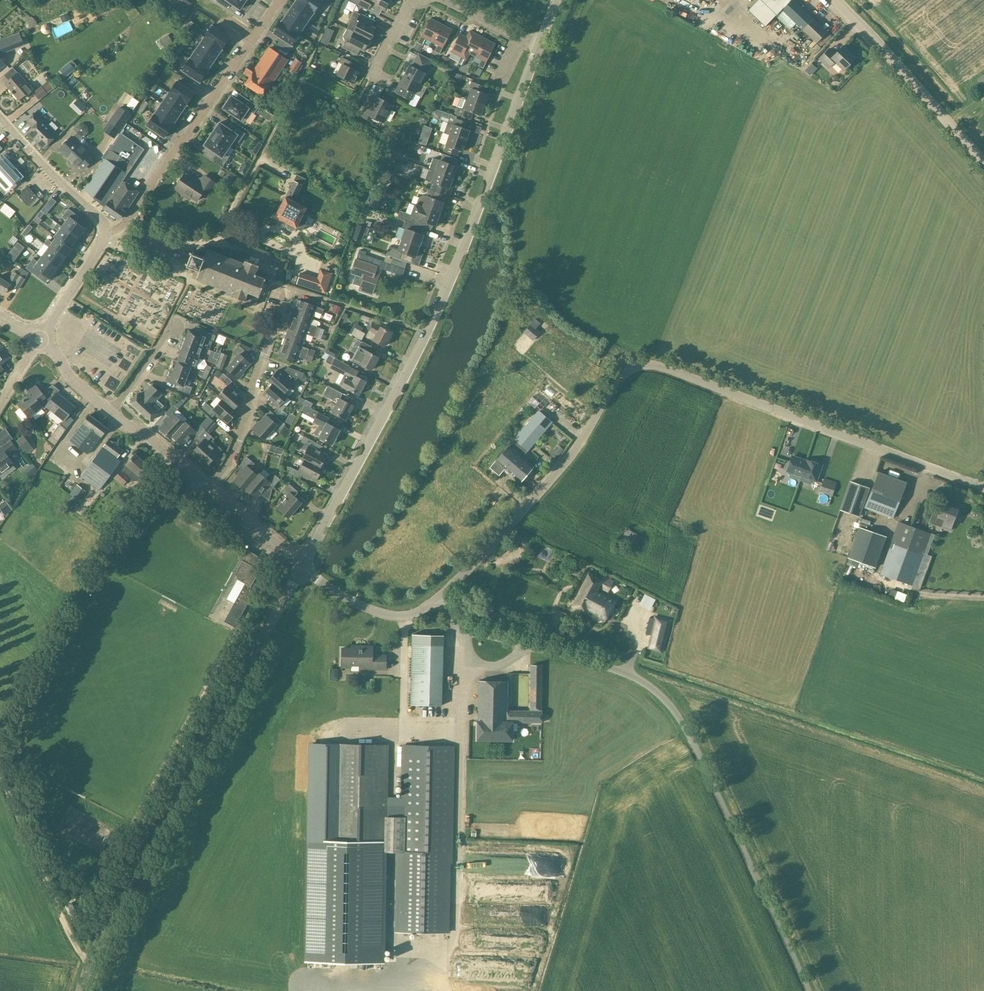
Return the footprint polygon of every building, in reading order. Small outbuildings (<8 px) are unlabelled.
[(187,0),(167,0),(170,2),(164,11),(182,22),(193,4),(187,0)] [(246,1),(245,0),(218,0),(217,2),(226,8),(229,3),(240,10),(246,1)] [(296,1),(314,13),(321,2),(327,6),(330,0),(297,0),(296,1)] [(343,13),(349,0),(341,0),(337,10),(343,13)] [(357,5),(368,11),(372,4),(385,11),(390,0),(359,0),(357,5)] [(747,10),(764,27),(775,16),(789,30),(795,24),(816,44),(827,32),(794,0),(757,0),(747,10)] [(297,1),(289,12),(306,23),(313,13),(314,13),(296,1),(297,1)] [(351,20),(347,29),(370,40),(375,29),(372,28),(376,21),(354,11),(350,18),(351,20)] [(282,22),(281,23),(299,35),(299,34),(306,23),(289,12),(282,23),(282,22)] [(32,17),(26,19),(30,27),(37,24),(36,20),(32,17)] [(426,40),(432,43),(441,25),(430,19),(418,43),(423,45),(426,40)] [(292,46),(299,35),(281,23),(274,34),(284,40),(279,47),(289,54),(294,47),(292,46)] [(307,30),(318,35),(321,29),(310,24),(307,30)] [(452,30),(441,25),(432,43),(438,46),(435,52),(440,54),(452,30)] [(212,27),(204,38),(222,50),(230,39),(212,27)] [(328,27),(321,42),(328,44),(334,30),(328,27)] [(358,55),(360,50),(364,51),(370,40),(347,29),(343,36),(345,42),(343,47),(358,55)] [(451,52),(462,58),(474,34),(470,31),(467,37),(460,34),(451,52)] [(0,41),(0,50),(2,55),(24,46),(19,34),(0,41)] [(464,65),(466,60),(467,61),(470,55),(476,57),(485,39),(474,34),(462,58),(459,62),(464,65)] [(205,39),(198,49),(214,60),(221,50),(222,50),(204,38),(205,39)] [(496,45),(485,39),(476,57),(481,60),(478,67),(483,69),(496,45)] [(849,50),(848,51),(843,46),(835,55),(829,49),(820,59),(829,68),(835,62),(844,70),(855,58),(853,56),(854,54),(854,53),(853,51),(851,50),(849,50)] [(269,48),(257,67),(275,79),(287,60),(269,48)] [(198,49),(190,60),(207,71),(214,60),(198,49)] [(420,84),(425,75),(427,76),(430,69),(429,68),(432,62),(431,62),(431,60),(418,53),(411,66),(409,66),(404,76),(420,84)] [(359,73),(355,71),(358,65),(341,56),(338,62),(343,65),(337,76),(353,84),(359,73)] [(207,71),(190,60),(190,59),(182,71),(199,83),(207,71)] [(295,59),(288,70),(294,75),(302,63),(295,59)] [(70,63),(69,62),(60,70),(66,77),(75,69),(75,68),(77,66),(73,61),(70,63)] [(812,75),(817,67),(811,63),(806,70),(812,75)] [(263,97),(275,79),(257,67),(256,68),(250,64),(244,74),(250,78),(245,85),(263,97)] [(5,75),(9,79),(17,72),(13,67),(5,75)] [(28,97),(34,92),(18,73),(5,84),(19,101),(26,95),(28,97)] [(414,94),(415,94),(421,98),(427,87),(420,84),(404,76),(399,86),(401,87),(398,95),(411,101),(414,94)] [(53,88),(48,82),(34,93),(39,100),(53,88)] [(177,82),(169,93),(187,105),(194,94),(177,82)] [(471,89),(467,100),(484,106),(488,95),(485,94),(488,88),(471,82),(469,88),(471,89)] [(153,93),(158,85),(154,83),(149,90),(153,93)] [(169,94),(162,104),(179,116),(186,105),(187,105),(169,93),(169,94)] [(134,109),(139,101),(133,97),(128,105),(134,109)] [(244,123),(251,112),(254,114),(258,107),(247,100),(243,105),(231,97),(230,97),(231,97),(223,108),(223,109),(244,123)] [(481,116),(482,111),(484,111),(485,108),(484,106),(467,100),(460,97),(454,113),(471,119),(473,114),(481,116)] [(373,109),(367,106),(361,117),(372,122),(374,118),(384,124),(393,106),(379,98),(373,109)] [(73,105),(81,113),(87,107),(78,99),(73,105)] [(155,115),(154,115),(172,127),(172,126),(179,116),(162,104),(155,115)] [(108,122),(120,129),(130,114),(119,106),(108,122)] [(273,116),(261,107),(257,113),(269,121),(273,116)] [(433,108),(431,114),(449,120),(451,114),(433,108)] [(38,111),(27,122),(33,128),(28,133),(44,149),(58,135),(47,124),(49,122),(38,111)] [(164,138),(172,127),(154,115),(147,126),(164,138)] [(450,135),(449,135),(466,141),(470,131),(467,130),(470,123),(456,118),(453,125),(447,123),(443,132),(450,135)] [(76,166),(77,165),(83,171),(95,159),(78,142),(84,136),(86,136),(88,133),(89,127),(85,124),(80,123),(78,124),(76,127),(76,133),(73,137),(72,137),(59,150),(76,166)] [(219,123),(212,135),(229,147),(234,140),(239,144),(245,134),(236,127),(232,132),(219,123)] [(85,189),(105,207),(123,181),(133,166),(128,162),(143,140),(124,128),(103,158),(106,159),(85,189)] [(225,153),(229,147),(212,135),(204,146),(217,154),(213,159),(223,166),(230,156),(225,153)] [(457,157),(460,151),(462,152),(466,141),(449,135),(443,152),(457,157)] [(399,138),(393,136),(387,152),(393,155),(399,138)] [(421,136),(418,143),(426,146),(428,139),(421,136)] [(256,141),(253,147),(258,150),(261,145),(256,141)] [(459,168),(457,167),(455,166),(458,159),(443,153),(441,161),(433,158),(429,169),(453,178),(455,172),(458,173),(459,168)] [(393,156),(391,162),(401,166),(403,160),(393,156)] [(0,159),(0,185),(6,191),(20,178),(2,158),(0,159)] [(451,184),(453,178),(429,169),(425,179),(432,182),(431,183),(432,184),(430,189),(429,189),(444,195),(446,189),(449,190),(449,188),(452,189),(453,184),(451,184)] [(197,202),(204,192),(211,196),(219,184),(204,174),(202,177),(196,179),(186,172),(174,189),(183,195),(183,196),(190,200),(191,198),(197,202)] [(297,174),(285,197),(275,218),(284,222),(283,223),(286,225),(287,229),(292,231),(296,230),(297,229),(302,232),(306,223),(301,220),(306,208),(301,205),(305,197),(298,194),(306,179),(297,174)] [(123,181),(105,207),(103,209),(120,221),(139,192),(123,181)] [(30,208),(40,199),(28,187),(19,196),(30,208)] [(378,206),(379,190),(370,189),(368,205),(378,206)] [(442,202),(444,195),(429,189),(426,196),(423,195),(419,197),(416,204),(415,203),(415,204),(445,215),(448,205),(445,204),(446,204),(444,203),(442,202)] [(52,198),(47,204),(51,208),(56,201),(52,198)] [(5,203),(0,210),(10,218),(16,211),(5,203)] [(426,222),(435,226),(437,227),(440,228),(445,215),(415,204),(411,214),(400,211),(397,218),(405,221),(424,228),(426,222)] [(62,227),(78,239),(86,229),(75,221),(79,216),(68,209),(62,217),(67,221),(62,227)] [(424,228),(405,221),(402,229),(406,230),(402,240),(419,246),(422,241),(424,242),(426,237),(421,235),(424,228)] [(78,239),(62,227),(57,223),(54,228),(59,231),(55,236),(57,238),(71,249),(78,239)] [(367,227),(357,224),(352,238),(361,242),(367,227)] [(49,248),(65,260),(73,250),(71,249),(57,238),(53,243),(48,239),(44,244),(49,248)] [(420,253),(417,252),(419,246),(402,240),(399,250),(389,246),(386,255),(407,262),(411,263),(413,257),(418,259),(420,253)] [(15,261),(24,246),(16,241),(7,256),(15,261)] [(224,290),(223,294),(254,306),(258,295),(264,295),(268,284),(264,281),(266,278),(273,281),(278,269),(259,261),(257,265),(237,257),(236,260),(208,250),(208,249),(207,250),(205,248),(202,246),(198,247),(197,251),(198,255),(192,253),(186,267),(190,269),(190,270),(191,272),(193,273),(195,272),(195,271),(195,270),(198,270),(197,272),(199,272),(196,279),(224,290)] [(58,269),(65,260),(49,248),(42,257),(58,269)] [(351,274),(356,276),(353,284),(360,287),(359,291),(372,295),(379,274),(375,272),(377,268),(402,277),(405,269),(358,253),(356,260),(351,274)] [(50,279),(58,269),(42,257),(39,262),(33,258),(26,268),(37,277),(41,272),(50,279)] [(325,293),(331,274),(321,270),(318,279),(315,289),(325,293)] [(7,282),(0,278),(0,291),(5,294),(10,286),(18,291),(25,279),(14,272),(7,282)] [(312,318),(314,312),(322,315),(324,310),(300,300),(295,312),(312,318)] [(310,324),(312,318),(295,312),(291,323),(323,335),(325,329),(310,324)] [(303,341),(306,334),(321,339),(323,335),(291,323),(287,334),(303,341)] [(373,324),(369,331),(366,337),(384,347),(391,333),(380,327),(380,328),(373,324)] [(524,331),(533,340),(541,332),(533,324),(524,331)] [(347,332),(362,340),(365,333),(350,325),(347,332)] [(205,330),(203,336),(189,331),(185,341),(202,348),(205,339),(213,342),(216,335),(205,330)] [(301,346),(303,341),(287,334),(283,346),(313,357),(314,356),(316,357),(317,352),(301,346)] [(351,359),(360,364),(372,370),(378,358),(369,352),(372,347),(362,341),(362,342),(357,339),(350,351),(355,353),(351,359)] [(198,358),(202,348),(185,341),(181,351),(198,358)] [(10,358),(0,345),(0,366),(10,358)] [(250,364),(245,359),(249,354),(239,345),(233,353),(237,357),(226,369),(237,379),(250,364)] [(328,345),(324,352),(337,359),(340,352),(328,345)] [(295,364),(298,356),(305,359),(305,360),(311,363),(313,357),(283,346),(278,357),(295,364)] [(211,350),(208,360),(216,364),(220,354),(211,350)] [(194,368),(198,358),(181,351),(177,361),(191,367),(194,368)] [(366,382),(355,376),(358,371),(349,366),(350,366),(337,359),(324,352),(323,354),(328,357),(326,362),(332,365),(330,368),(340,374),(336,383),(341,385),(340,386),(358,396),(366,382)] [(222,353),(216,364),(220,366),(225,355),(222,353)] [(187,377),(191,367),(177,361),(174,360),(170,370),(187,377)] [(212,367),(207,365),(201,376),(206,379),(212,367)] [(288,367),(282,373),(278,370),(269,381),(272,384),(273,384),(284,394),(285,394),(294,384),(293,383),(298,378),(309,382),(311,377),(288,367)] [(192,387),(184,384),(187,377),(170,370),(166,381),(180,386),(179,390),(190,394),(192,387)] [(212,391),(218,396),(218,397),(222,400),(234,410),(234,409),(243,399),(228,386),(232,381),(221,371),(217,375),(220,378),(219,378),(222,381),(212,391)] [(53,385),(42,394),(34,384),(27,390),(30,395),(18,405),(29,418),(43,407),(45,409),(46,407),(57,393),(59,390),(53,385)] [(145,389),(139,396),(137,394),(130,402),(151,421),(158,413),(164,406),(158,400),(163,394),(152,384),(146,391),(145,389)] [(286,407),(282,403),(288,397),(285,394),(284,394),(273,384),(272,384),(263,394),(278,407),(274,411),(283,419),(287,414),(283,410),(286,407)] [(353,406),(339,399),(342,393),(328,385),(323,395),(337,403),(332,413),(345,420),(353,406)] [(529,399),(542,411),(552,400),(539,388),(529,399)] [(75,408),(57,393),(46,407),(64,421),(75,408)] [(166,414),(170,417),(160,429),(170,438),(171,437),(183,424),(183,423),(187,419),(178,410),(184,404),(179,399),(166,414)] [(303,405),(304,405),(310,408),(313,403),(306,399),(303,405)] [(213,417),(216,413),(228,424),(237,413),(234,409),(234,410),(222,400),(213,409),(206,402),(201,407),(213,417)] [(340,430),(327,423),(330,418),(310,408),(304,405),(301,412),(314,419),(313,422),(319,426),(318,427),(317,427),(314,432),(315,434),(320,437),(319,438),(332,445),(340,430)] [(538,410),(513,440),(509,445),(510,446),(496,461),(490,468),(499,476),(505,469),(520,483),(534,467),(523,457),(553,422),(538,410)] [(290,413),(285,422),(291,425),(296,416),(290,413)] [(277,416),(273,421),(266,414),(252,430),(264,441),(275,428),(279,431),(285,424),(277,416)] [(88,455),(101,437),(107,429),(89,415),(83,423),(69,441),(88,455)] [(195,431),(185,422),(187,419),(183,423),(183,424),(171,437),(170,438),(170,439),(172,437),(182,446),(193,433),(197,437),(205,428),(201,424),(195,431)] [(213,420),(205,428),(197,437),(198,438),(197,439),(201,443),(194,450),(209,464),(219,454),(207,443),(212,437),(209,434),(218,425),(213,420)] [(51,436),(58,441),(67,429),(60,425),(51,436)] [(0,444),(13,438),(8,428),(0,432),(0,444)] [(17,441),(27,454),(34,449),(24,435),(17,441)] [(302,448),(306,451),(302,459),(304,460),(320,468),(320,467),(327,455),(312,447),(315,442),(304,436),(301,442),(305,444),(302,448)] [(13,464),(7,456),(16,449),(10,440),(0,448),(0,474),(13,464)] [(115,470),(115,469),(121,461),(118,459),(124,451),(109,440),(96,456),(81,477),(100,491),(115,470)] [(550,454),(556,459),(564,449),(558,444),(550,454)] [(283,454),(284,447),(270,445),(269,451),(283,454)] [(123,486),(129,479),(132,481),(137,481),(141,477),(139,475),(148,465),(135,455),(121,470),(114,478),(123,486)] [(800,480),(806,461),(792,456),(787,471),(791,472),(790,477),(800,480)] [(239,466),(243,470),(234,482),(244,491),(245,489),(256,476),(257,475),(251,470),(254,467),(254,464),(247,457),(239,466)] [(300,479),(303,474),(316,482),(323,469),(320,467),(320,468),(304,460),(299,471),(290,466),(287,472),(300,479)] [(806,461),(800,480),(810,484),(811,479),(816,481),(821,465),(806,460),(806,461)] [(23,468),(28,476),(38,472),(34,463),(23,468)] [(864,509),(892,519),(906,482),(879,471),(864,509)] [(275,475),(269,482),(259,473),(257,475),(256,476),(245,489),(244,491),(245,491),(246,489),(257,498),(268,485),(272,489),(281,479),(275,475)] [(824,478),(820,492),(832,495),(836,482),(824,478)] [(859,517),(869,488),(849,481),(839,510),(859,517)] [(78,500),(79,501),(86,491),(77,484),(70,494),(72,496),(69,501),(68,506),(72,509),(78,500)] [(301,503),(294,496),(298,491),(289,484),(282,492),(287,497),(277,509),(289,518),(301,503)] [(8,513),(12,509),(5,500),(0,504),(8,513)] [(958,510),(950,507),(950,506),(949,504),(945,502),(943,503),(943,504),(940,512),(933,509),(929,523),(941,527),(950,531),(953,523),(955,523),(957,522),(959,518),(957,516),(956,516),(958,510)] [(932,533),(900,521),(893,542),(891,541),(879,574),(912,587),(932,533)] [(855,536),(847,557),(875,568),(887,537),(858,527),(855,536)] [(638,544),(641,533),(627,529),(624,540),(638,544)] [(235,627),(244,610),(244,611),(258,585),(253,583),(258,575),(256,568),(261,558),(244,549),(238,560),(240,560),(239,561),(241,562),(235,574),(237,580),(244,584),(233,605),(234,605),(225,621),(235,627)] [(571,606),(586,614),(604,624),(618,598),(608,593),(614,581),(611,579),(612,576),(605,572),(601,581),(588,574),(571,606)] [(899,591),(896,598),(906,601),(908,594),(899,591)] [(645,593),(640,604),(650,609),(656,599),(645,593)] [(664,653),(672,619),(656,615),(648,649),(664,653)] [(442,706),(444,646),(412,644),(410,705),(442,706)] [(351,648),(342,648),(341,668),(350,668),(351,666),(360,666),(359,669),(363,669),(363,668),(368,668),(368,669),(386,669),(386,655),(372,655),(373,647),(351,646),(351,648)] [(479,681),(478,722),(478,740),(512,740),(512,723),(530,723),(530,711),(507,711),(508,682),(479,681)] [(333,745),(331,842),(307,841),(304,961),(381,963),(384,852),(397,853),(395,933),(448,934),(450,854),(453,854),(455,746),(402,745),(401,798),(386,798),(387,746),(333,745)] [(72,903),(67,905),(72,916),(77,914),(72,903)] [(507,922),(548,920),(547,907),(506,908),(507,922)]
